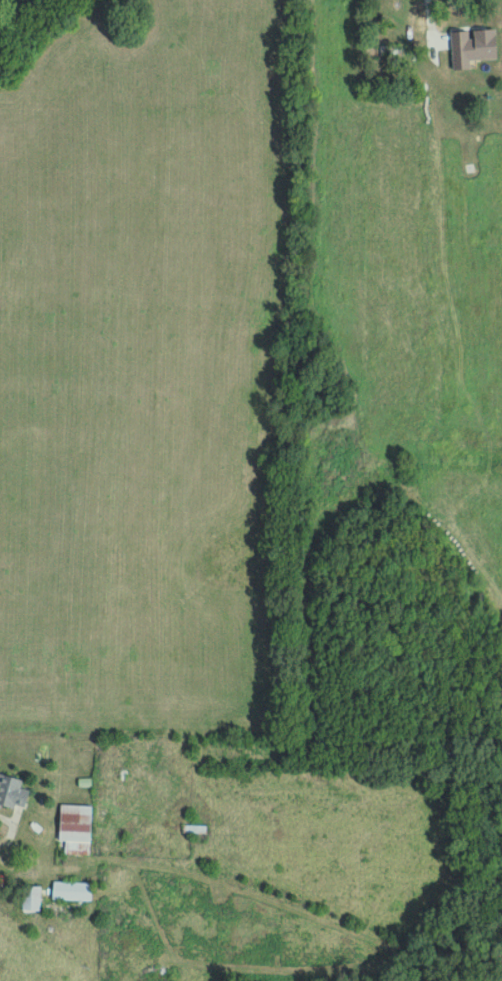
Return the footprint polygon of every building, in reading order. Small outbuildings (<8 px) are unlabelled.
[(492,27),(471,28),(472,36),(466,36),(465,28),(449,30),(452,67),(468,66),(468,58),(495,56),(492,27)] [(0,774),(0,804),(21,809),(27,789),(18,786),(20,779),(0,774)] [(89,804),(58,803),(57,840),(64,840),(64,855),(87,856),(89,804)] [(50,898),(88,899),(89,882),(51,881),(50,898)]
